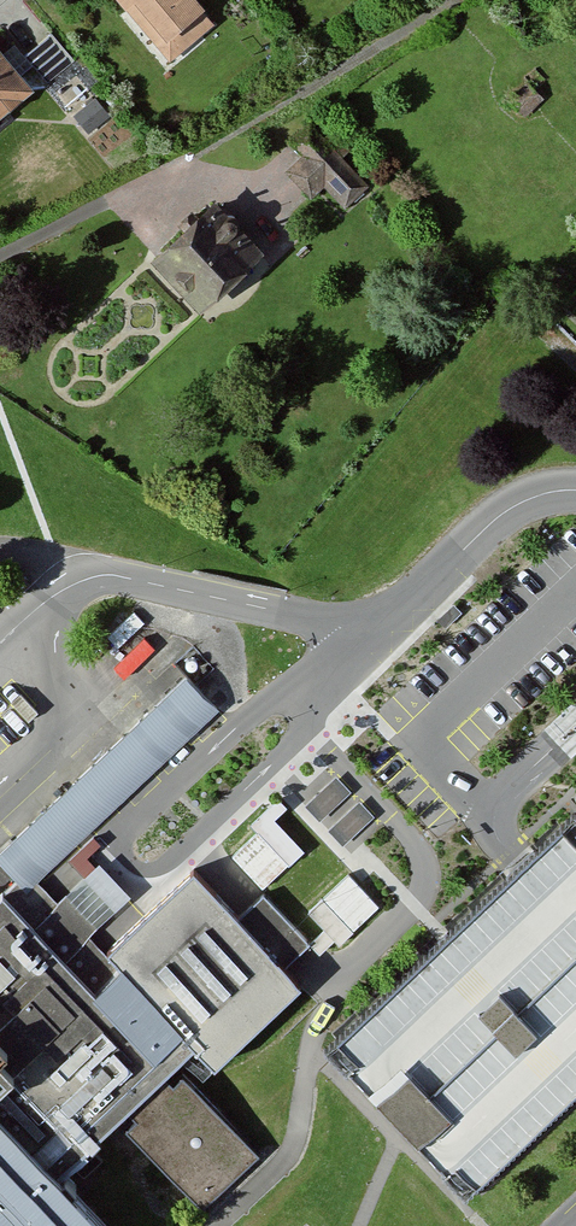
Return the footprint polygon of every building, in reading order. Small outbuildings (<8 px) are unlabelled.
[(171,62),(214,26),(192,0),(119,0),(171,62)] [(54,30),(26,51),(49,81),(77,60),(54,30)] [(0,51),(0,125),(37,94),(0,51)] [(72,108),(95,93),(82,73),(60,87),(72,108)] [(378,188),(310,125),(294,143),(308,156),(293,172),(316,195),(322,189),(351,216),(378,188)] [(271,255),(221,202),(157,263),(207,315),(271,255)] [(454,603),(438,618),(445,625),(461,610),(454,603)] [(50,1167),(99,1120),(126,1094),(145,1114),(135,1124),(205,1197),(249,1154),(166,1069),(195,1041),(217,1062),(304,982),(289,964),(241,915),(194,866),(99,957),(120,979),(106,993),(68,954),(145,880),(107,841),(88,859),(51,896),(47,900),(35,887),(223,706),(192,673),(1,857),(0,857),(0,892),(9,901),(0,910),(0,1225),(106,1225),(50,1167)] [(336,772),(308,798),(345,838),(374,812),(336,772)] [(574,816),(526,861),(444,935),(327,1039),(473,1209),(575,1108),(575,818),(574,816)] [(335,934),(377,895),(349,866),(308,905),(335,934)] [(256,901),(241,915),(289,964),(303,951),(309,945),(262,896),(256,901)]
